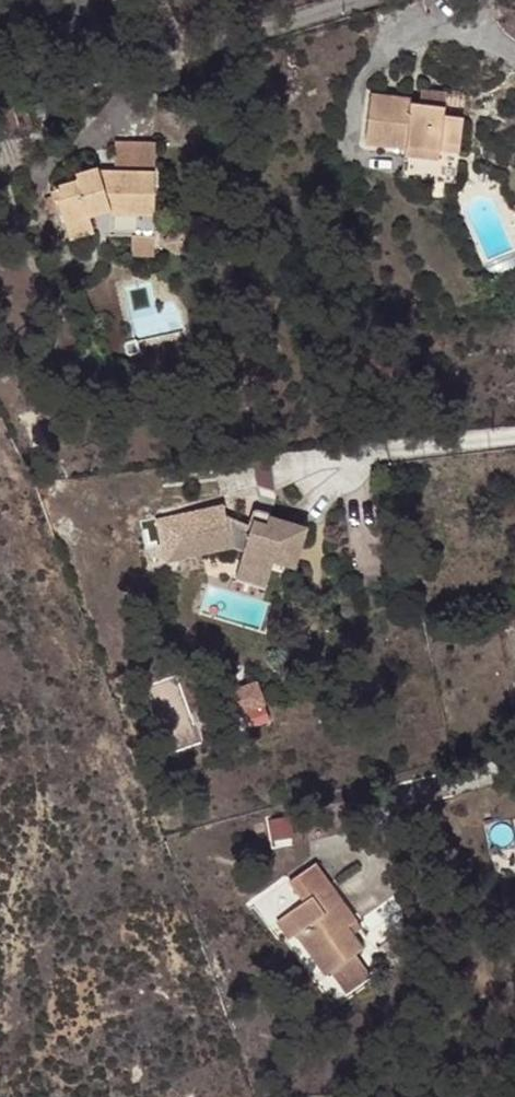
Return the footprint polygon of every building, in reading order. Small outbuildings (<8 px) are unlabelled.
[(429,94),(426,110),(454,113),(458,99),(429,94)] [(370,151),(416,156),(449,160),(468,161),(473,125),(454,123),(457,113),(454,113),(426,110),(419,111),(420,104),(378,100),(370,151)] [(103,154),(103,174),(104,180),(163,178),(162,152),(103,154)] [(449,160),(416,156),(416,167),(448,171),(449,160)] [(56,198),(67,232),(93,226),(115,217),(116,223),(142,224),(163,224),(163,178),(104,180),(103,174),(77,181),(79,191),(56,198)] [(163,224),(142,224),(142,238),(163,237),(163,224)] [(93,226),(67,232),(74,251),(97,244),(93,226)] [(223,504),(173,515),(183,559),(233,547),(233,548),(243,551),(241,561),(271,570),(273,562),(295,568),(308,527),(269,514),(267,523),(253,519),(251,526),(226,515),(223,504)] [(271,570),(241,561),(235,578),(266,588),(271,570)] [(184,677),(152,684),(167,750),(199,743),(184,677)] [(230,713),(251,710),(253,725),(267,723),(262,682),(227,686),(230,713)] [(315,863),(289,881),(306,904),(280,923),(289,934),(290,936),(297,931),(326,975),(330,972),(355,954),(362,949),(345,925),(354,918),(315,863)] [(355,954),(330,972),(345,994),(371,976),(355,954)]
